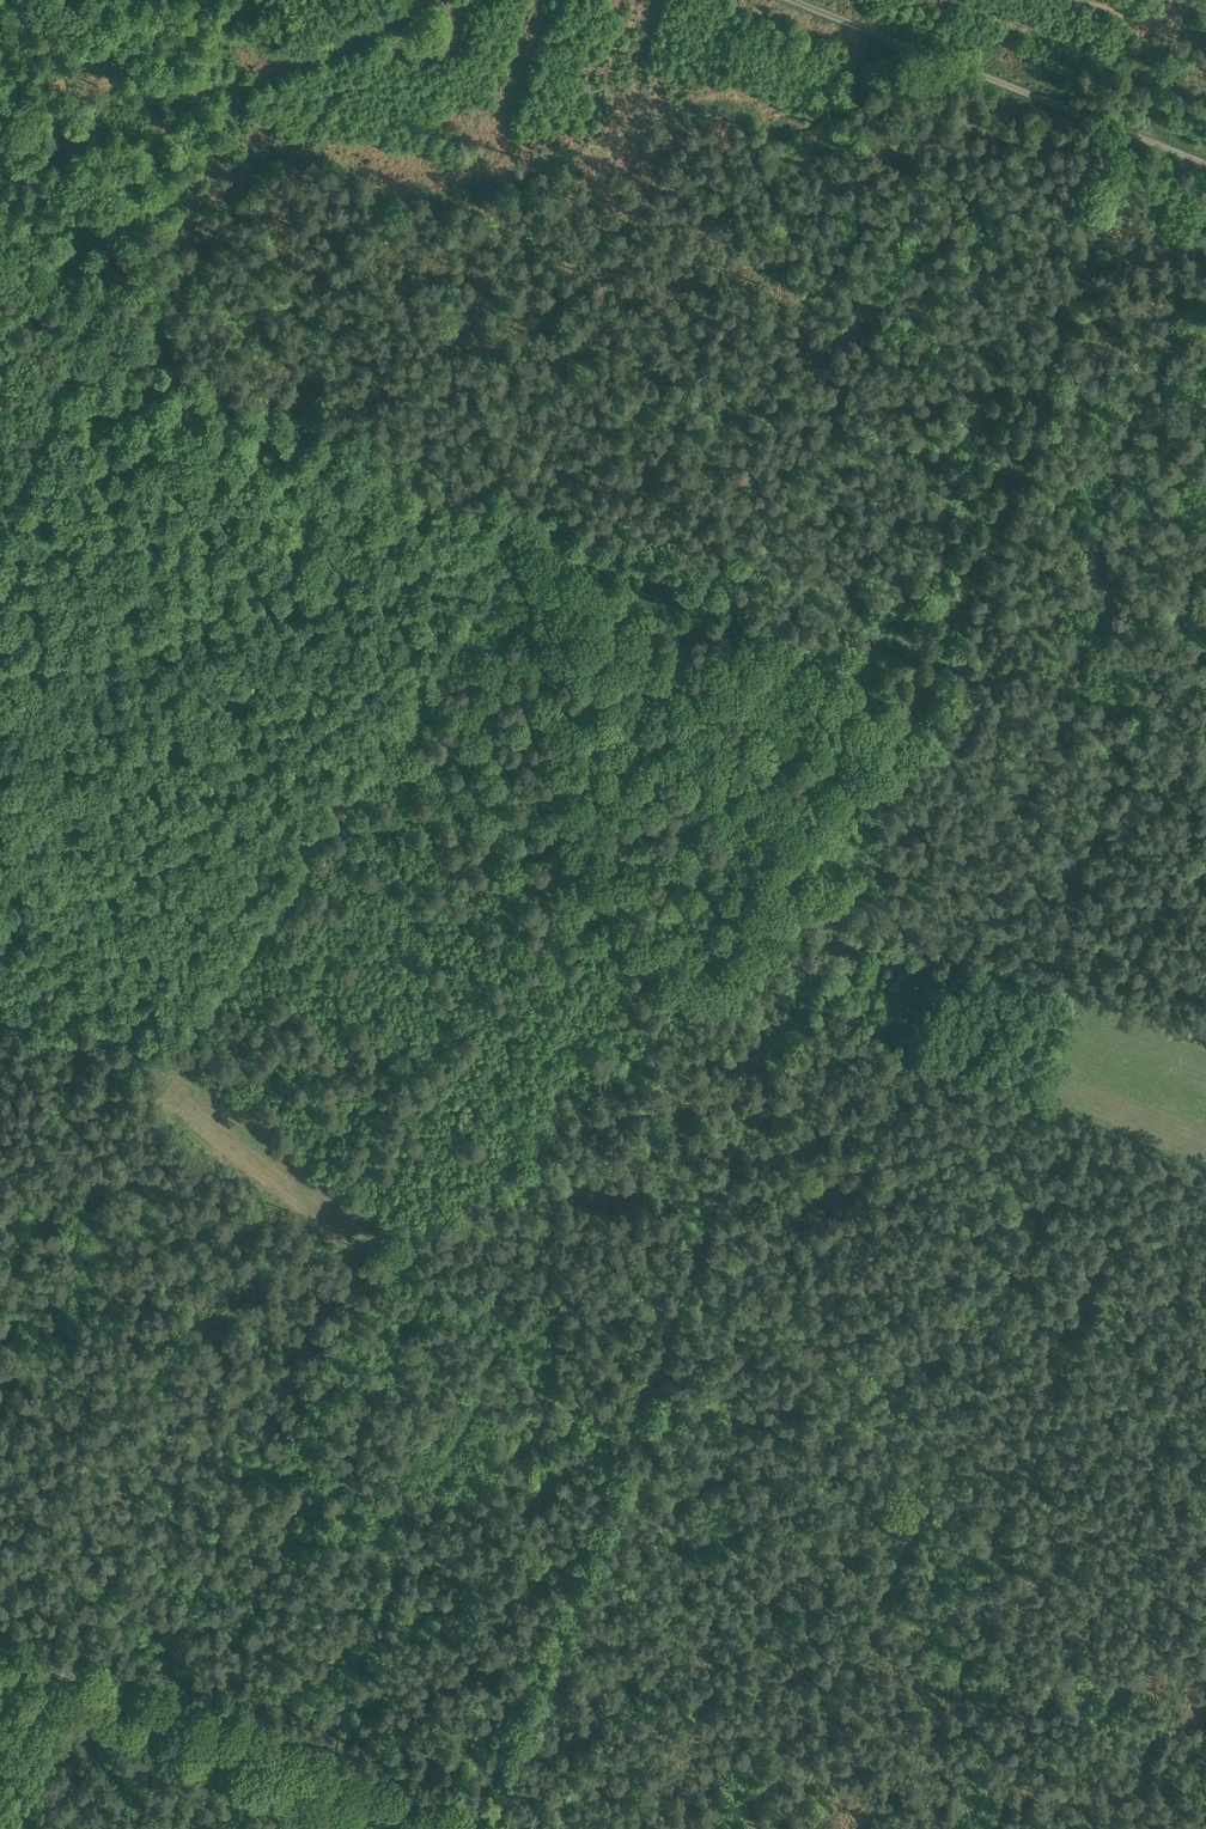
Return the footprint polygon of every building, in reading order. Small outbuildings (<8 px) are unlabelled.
[(998,103),(1016,112),(1023,99),(1005,90),(998,103)]
